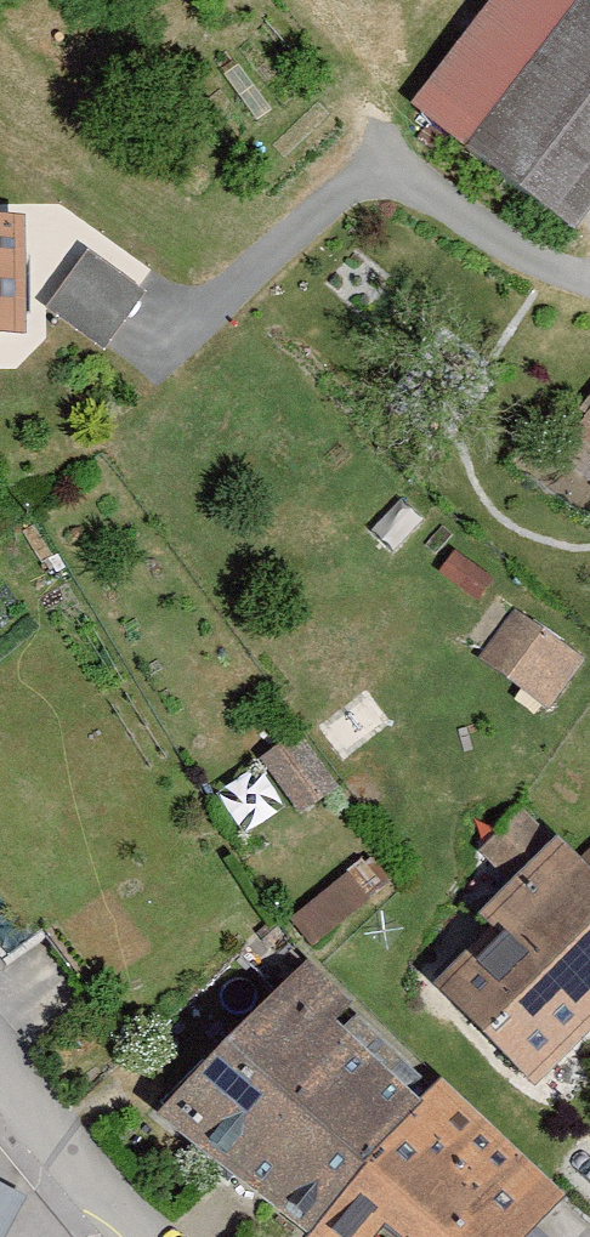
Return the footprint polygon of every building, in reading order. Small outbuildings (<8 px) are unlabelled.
[(413,110),(576,239),(589,221),(589,0),(511,0),(413,110)] [(29,350),(18,234),(0,233),(0,350),(29,350)] [(87,276),(52,331),(102,363),(137,307),(87,276)] [(560,460),(589,482),(589,419),(560,460)] [(474,667),(554,726),(589,678),(589,661),(518,608),(474,667)] [(263,766),(315,807),(342,774),(290,732),(263,766)] [(444,997),(545,1092),(589,1045),(589,882),(556,850),(488,922),(502,935),(444,997)] [(163,1113),(296,1236),(325,1236),(424,1102),(311,961),(163,1113)] [(325,1236),(528,1236),(564,1199),(444,1079),(325,1236)] [(24,1189),(0,1178),(0,1236),(2,1236),(24,1189)]
